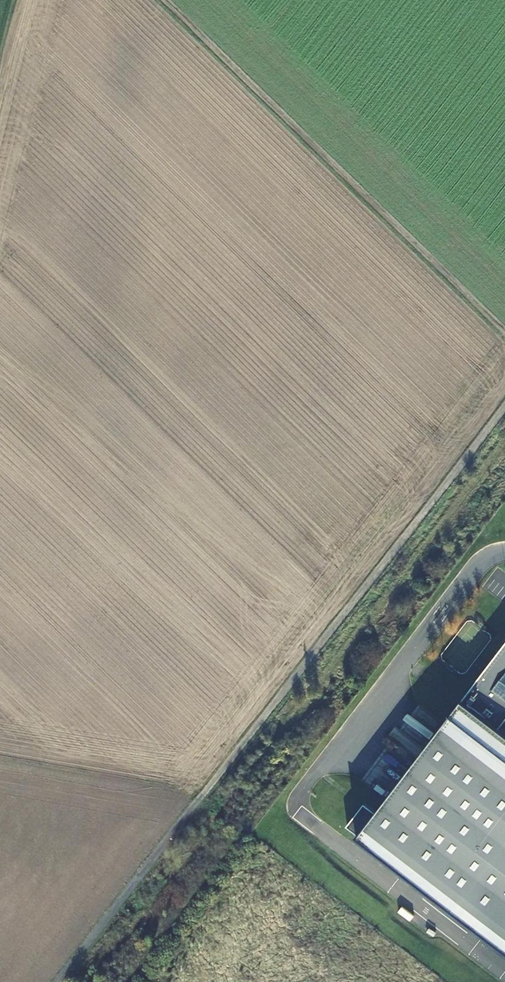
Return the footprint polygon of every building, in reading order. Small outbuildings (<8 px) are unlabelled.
[(453,713),(452,712),(451,712),(452,713),(451,715),(443,725),(386,800),(377,813),(364,803),(347,826),(358,835),(357,836),(504,947),(504,644),(453,713)]
